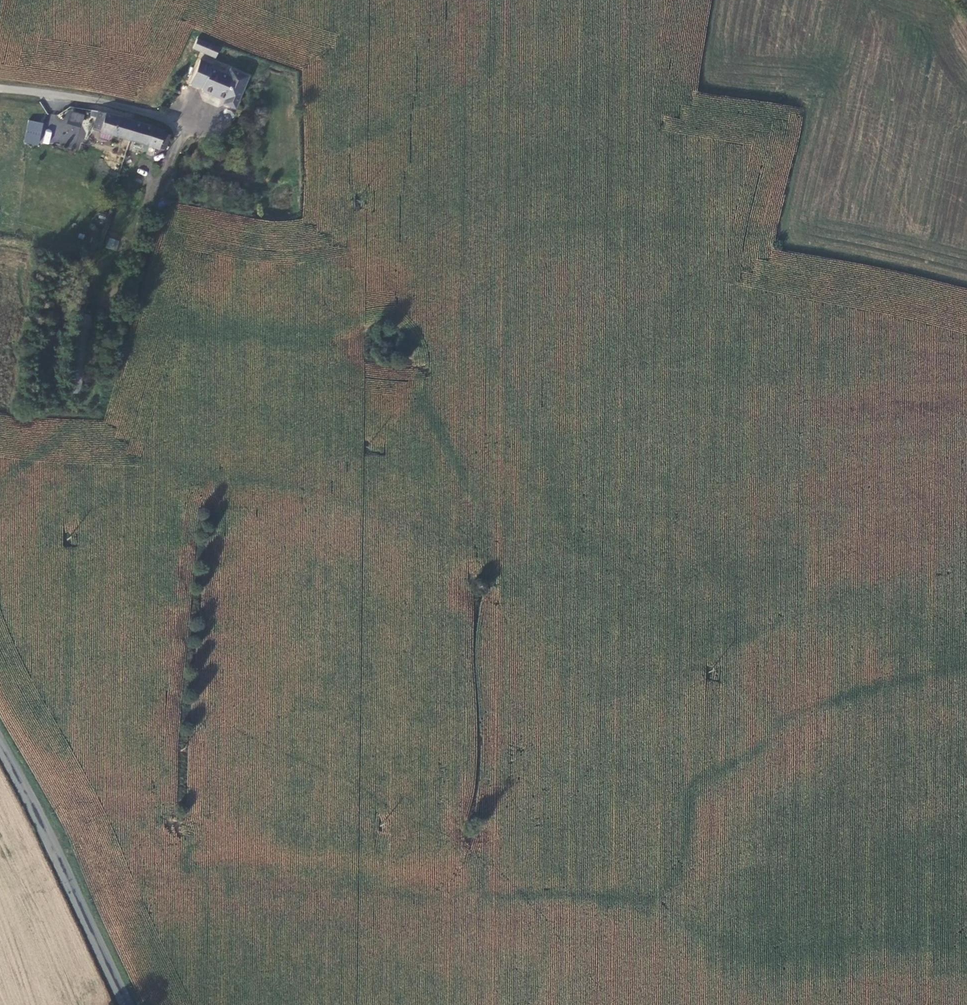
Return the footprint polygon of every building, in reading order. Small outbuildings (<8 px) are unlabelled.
[(198,56),(211,61),(213,52),(200,47),(198,56)] [(220,54),(213,52),(211,61),(217,63),(220,54)] [(193,91),(198,93),(200,87),(204,88),(208,70),(201,67),(193,91)] [(213,71),(208,70),(204,88),(200,87),(198,93),(203,95),(207,100),(213,102),(214,100),(228,105),(226,110),(239,115),(250,83),(231,76),(230,81),(212,75),(213,71)] [(166,139),(166,136),(150,131),(112,122),(101,117),(95,138),(161,155),(162,153),(170,155),(174,141),(166,139)] [(38,146),(44,123),(29,119),(23,143),(38,146)] [(129,184),(131,174),(115,170),(113,180),(129,184)] [(109,238),(106,247),(115,251),(118,241),(109,238)]
